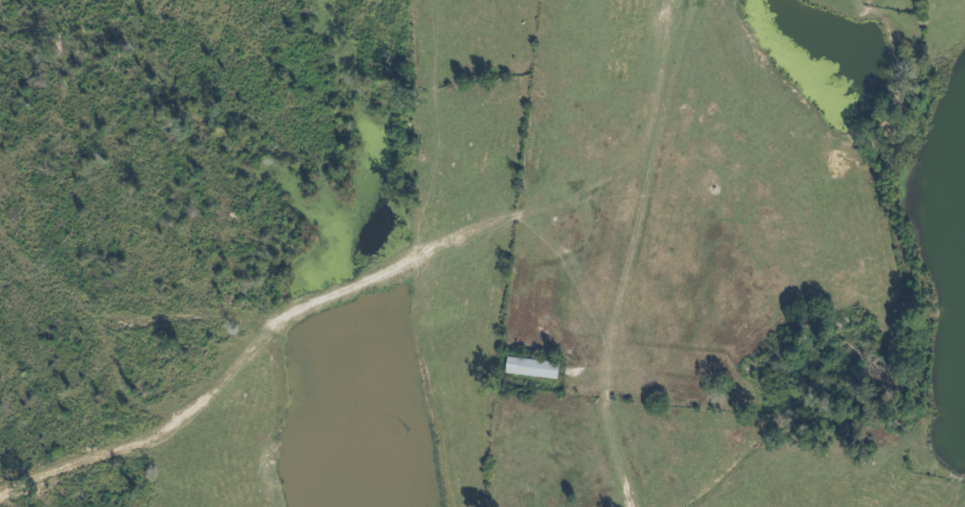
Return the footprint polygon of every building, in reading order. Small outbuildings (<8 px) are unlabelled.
[(557,360),(505,355),(503,372),(555,377),(557,360)]
